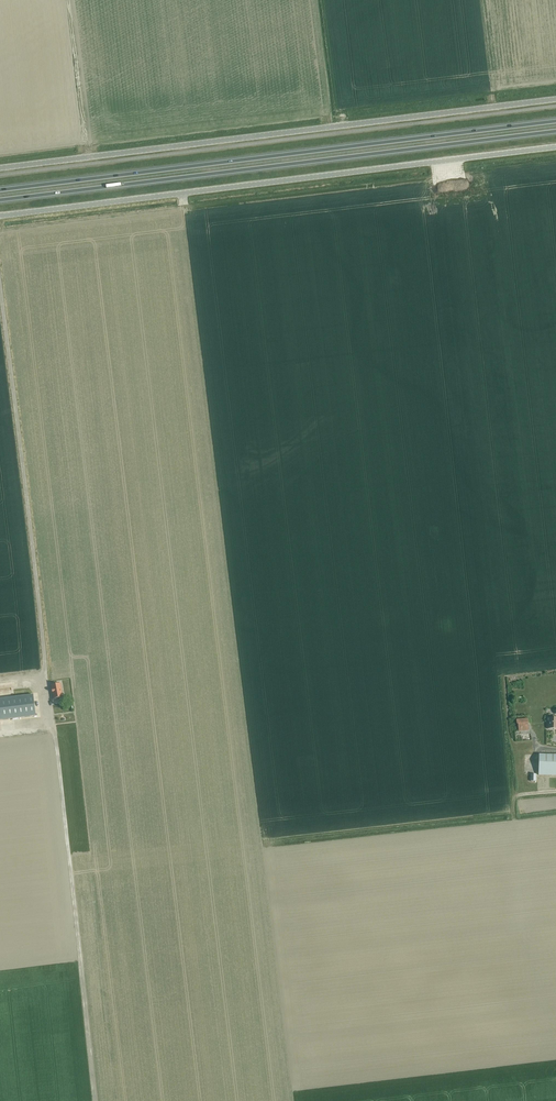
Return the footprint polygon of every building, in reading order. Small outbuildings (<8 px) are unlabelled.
[(55,685),(51,685),(54,699),(63,697),(60,684),(59,684),(59,683),(55,684),(55,685)] [(36,717),(34,697),(0,700),(0,722),(36,717)] [(547,729),(555,729),(555,716),(552,716),(552,718),(548,718),(548,721),(549,722),(549,724),(548,724),(548,729),(547,729)] [(518,724),(519,731),(528,730),(527,719),(516,720),(517,725),(518,724)] [(538,755),(538,776),(555,776),(555,755),(538,755)]
